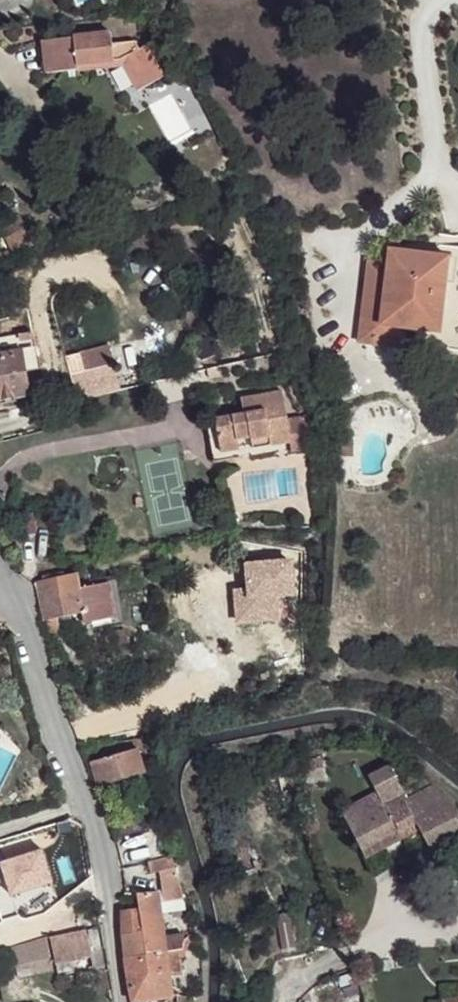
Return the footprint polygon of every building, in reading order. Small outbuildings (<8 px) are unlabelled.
[(113,37),(45,44),(48,73),(51,77),(80,74),(80,68),(124,64),(126,70),(140,95),(165,82),(148,49),(140,53),(136,46),(114,48),(113,37)] [(80,68),(80,74),(126,70),(124,64),(80,68)] [(13,253),(34,240),(17,212),(0,223),(0,232),(13,253)] [(368,345),(400,349),(402,330),(440,334),(439,350),(457,352),(457,249),(443,248),(441,258),(390,252),(389,266),(387,278),(379,283),(367,282),(364,302),(373,303),(368,345)] [(367,282),(379,283),(387,278),(389,266),(369,264),(367,282)] [(373,303),(364,302),(359,344),(368,345),(373,303)] [(108,345),(82,356),(88,370),(114,359),(108,345)] [(0,355),(0,399),(31,393),(23,352),(0,355)] [(287,422),(283,394),(242,399),(244,415),(213,419),(218,452),(236,450),(234,439),(248,437),(249,442),(267,439),(268,448),(289,446),(290,445),(287,422)] [(218,452),(213,419),(205,420),(211,462),(237,459),(236,452),(236,450),(218,452)] [(306,420),(287,422),(290,445),(289,446),(290,457),(311,454),(311,426),(306,420)] [(234,439),(236,450),(236,452),(268,448),(267,439),(249,442),(248,437),(234,439)] [(38,585),(48,634),(57,632),(54,618),(81,613),(83,626),(113,620),(106,585),(77,591),(75,577),(38,585)] [(122,629),(109,631),(111,637),(114,651),(126,648),(122,629)] [(139,719),(125,722),(126,731),(141,729),(139,719)] [(134,736),(138,746),(138,748),(156,746),(154,733),(134,736)] [(138,746),(92,760),(104,800),(135,791),(129,774),(144,770),(138,748),(138,746)] [(340,812),(363,859),(366,856),(384,847),(417,830),(426,849),(457,833),(457,816),(451,803),(432,788),(423,782),(400,792),(386,766),(366,777),(374,794),(340,812)] [(384,847),(366,856),(374,873),(393,863),(384,847)] [(162,891),(178,887),(175,872),(171,855),(149,861),(153,872),(159,871),(160,875),(159,876),(162,891)] [(178,887),(162,891),(165,912),(183,909),(178,887)] [(156,891),(135,894),(138,910),(145,954),(164,952),(162,937),(156,891)] [(125,957),(145,954),(138,910),(121,912),(125,957)] [(85,926),(49,933),(55,957),(91,951),(85,926)] [(182,933),(162,937),(164,952),(179,949),(183,948),(182,933)] [(46,934),(11,945),(18,972),(53,966),(46,934)] [(179,949),(164,952),(169,973),(183,971),(179,949)] [(169,973),(164,952),(145,954),(148,971),(148,977),(169,973)] [(125,957),(127,975),(148,971),(145,954),(125,957)] [(134,1000),(153,998),(148,977),(148,971),(127,975),(130,987),(134,1000)]
